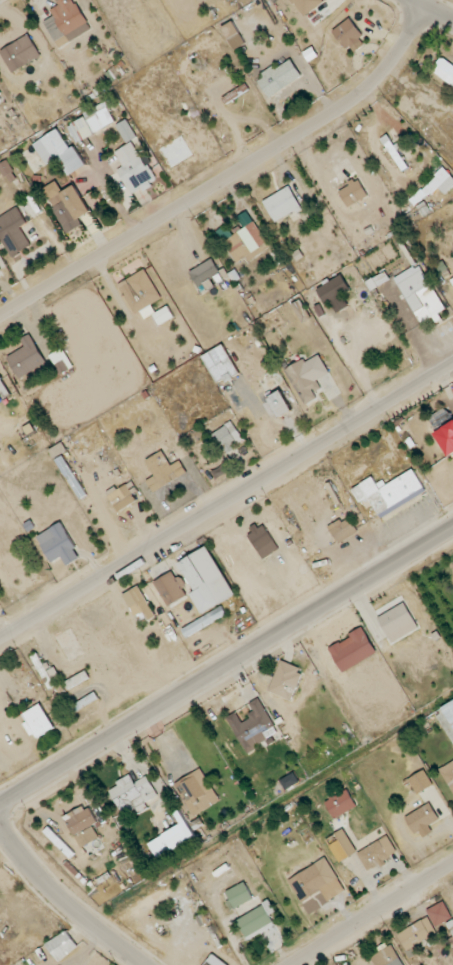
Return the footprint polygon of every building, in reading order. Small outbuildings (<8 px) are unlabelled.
[(60,4),(57,0),(76,0),(77,2),(93,26),(68,41),(49,9),(60,4)] [(323,4),(321,0),(294,0),(301,15),(323,4)] [(346,49),(332,30),(350,16),(365,35),(360,38),(362,42),(354,48),(350,45),(346,49)] [(1,49),(11,71),(41,58),(30,35),(1,49)] [(444,57),(452,64),(452,87),(434,72),(444,57)] [(271,98),(259,81),(266,78),(261,72),(275,65),(276,69),(290,59),(304,75),(289,87),(271,98)] [(226,105),(222,98),(246,83),(251,89),(226,105)] [(78,140),(69,126),(87,116),(85,112),(105,101),(110,110),(117,121),(78,140)] [(128,144),(116,125),(127,121),(139,137),(128,144)] [(70,148),(35,173),(22,153),(58,127),(70,148)] [(403,171),(382,139),(389,134),(396,145),(412,168),(403,171)] [(116,151),(128,144),(133,142),(146,164),(153,168),(159,180),(152,182),(155,188),(146,191),(142,188),(132,193),(117,172),(123,165),(116,151)] [(8,177),(0,169),(0,166),(10,159),(18,172),(19,180),(13,183),(8,177)] [(447,190),(452,183),(452,177),(445,170),(435,180),(447,190)] [(348,206),(340,191),(351,184),(349,181),(355,178),(355,182),(359,180),(368,196),(348,206)] [(45,187),(58,180),(61,190),(76,184),(83,196),(92,210),(63,226),(52,208),(45,187)] [(275,220),(263,201),(290,185),(303,209),(297,213),(295,210),(277,221),(275,220)] [(13,256),(0,234),(0,218),(17,207),(40,239),(13,256)] [(238,262),(225,241),(254,221),(272,245),(238,262)] [(200,287),(190,272),(213,257),(222,274),(200,287)] [(135,313),(121,287),(129,282),(126,279),(146,268),(164,298),(135,313)] [(445,310),(426,269),(400,282),(420,322),(445,310)] [(317,288),(327,305),(352,291),(343,274),(317,288)] [(159,325),(153,314),(168,305),(176,316),(159,325)] [(19,377),(7,357),(25,346),(21,338),(30,333),(48,363),(19,377)] [(219,384),(239,373),(223,344),(203,356),(219,384)] [(60,375),(49,355),(63,347),(76,367),(60,375)] [(319,398),(316,392),(321,389),(307,359),(287,368),(303,405),(319,398)] [(12,393),(0,400),(0,372),(12,393)] [(268,398),(280,418),(294,409),(282,389),(268,398)] [(233,445),(243,440),(234,422),(210,433),(220,455),(234,448),(233,445)] [(452,453),(452,422),(435,433),(449,456),(452,453)] [(51,451),(54,457),(66,451),(63,444),(51,451)] [(180,477),(165,450),(147,460),(162,487),(180,477)] [(353,488),(372,477),(380,489),(413,469),(425,485),(379,513),(370,497),(361,502),(353,488)] [(119,512),(137,500),(126,482),(108,494),(119,512)] [(338,542),(358,531),(349,515),(329,527),(338,542)] [(52,562),(63,556),(68,565),(82,557),(63,522),(38,536),(52,562)] [(237,594),(210,545),(180,562),(196,592),(192,594),(203,613),(237,594)] [(155,581),(168,606),(188,595),(174,571),(155,581)] [(131,608),(139,603),(149,620),(157,616),(139,586),(123,595),(131,608)] [(391,642),(420,629),(408,603),(379,616),(391,642)] [(329,647),(343,672),(379,652),(365,627),(329,647)] [(293,701),(305,670),(282,661),(269,691),(293,701)] [(227,717),(246,750),(268,738),(265,733),(277,727),(260,697),(250,703),(255,713),(243,720),(238,711),(227,717)] [(452,727),(452,701),(443,706),(452,727)] [(55,728),(41,703),(24,713),(38,737),(55,728)] [(440,769),(452,791),(452,761),(440,769)] [(177,781),(193,815),(219,803),(203,769),(177,781)] [(417,794),(432,786),(424,770),(409,778),(417,794)] [(148,776),(135,783),(132,776),(109,788),(124,816),(137,809),(139,813),(149,808),(146,802),(159,796),(148,776)] [(326,801),(335,818),(358,806),(349,789),(326,801)] [(406,817),(416,834),(441,819),(431,802),(406,817)] [(65,817),(82,848),(100,838),(93,825),(98,822),(89,804),(65,817)] [(360,850),(347,827),(326,839),(340,862),(360,850)] [(368,871),(387,862),(385,858),(397,853),(390,836),(358,851),(368,871)] [(302,902),(340,879),(327,857),(289,880),(302,902)] [(226,890),(232,908),(253,900),(247,883),(226,890)] [(444,900),(427,910),(436,927),(452,918),(452,917),(444,900)] [(274,921),(264,904),(237,921),(247,937),(274,921)] [(398,934),(407,950),(438,933),(428,916),(398,934)] [(79,947),(66,930),(47,945),(60,961),(79,947)] [(377,964),(405,964),(393,944),(372,957),(377,964)]
